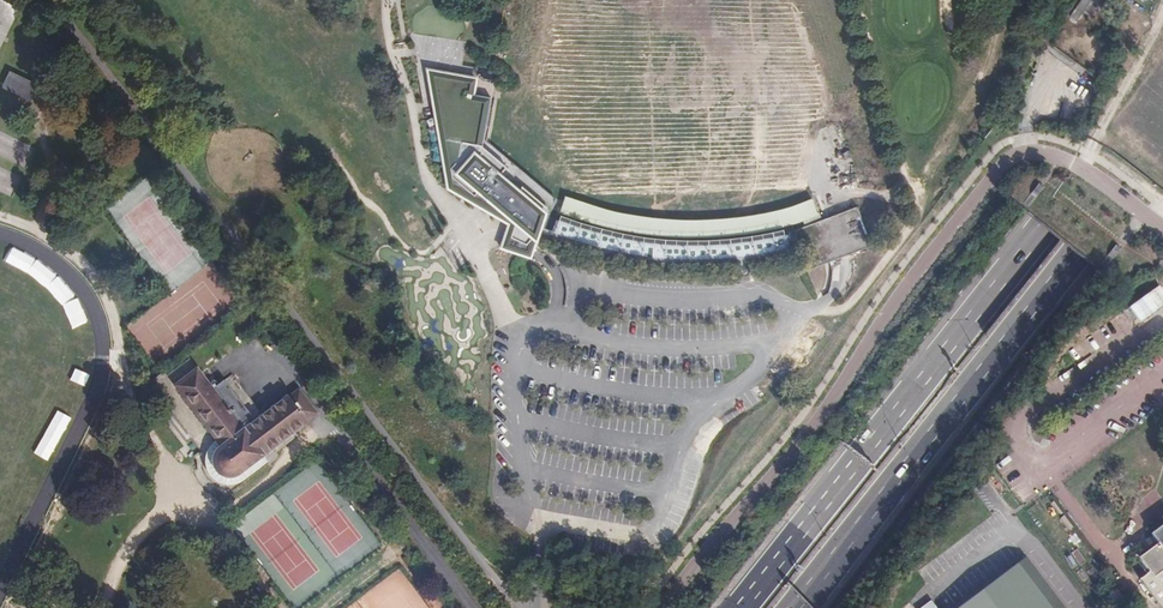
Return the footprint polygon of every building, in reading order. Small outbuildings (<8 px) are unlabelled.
[(17,9),(0,1),(0,43),(17,9)] [(546,216),(550,208),(545,204),(479,150),(488,101),(473,98),(476,80),(426,71),(446,190),(507,226),(497,253),(533,264),(542,233),(545,217),(546,216)] [(8,81),(34,94),(38,88),(11,74),(8,81)] [(30,102),(34,94),(8,81),(4,89),(30,102)] [(555,191),(550,208),(592,223),(614,230),(636,233),(657,236),(681,237),(706,237),(728,236),(748,234),(768,231),(787,226),(806,220),(820,215),(812,198),(802,202),(783,209),(759,214),(730,218),(704,220),(673,219),(647,217),(622,213),(601,208),(555,191)] [(793,232),(800,248),(808,271),(872,246),(857,207),(793,232)] [(772,254),(800,248),(793,232),(779,236),(762,240),(744,242),(723,244),(699,245),(674,245),(645,242),(621,238),(599,233),(577,226),(554,219),(546,216),(545,217),(542,233),(565,240),(589,248),(615,255),(644,259),(684,262),(722,261),(749,258),(772,254)] [(241,472),(241,471),(319,413),(300,387),(257,419),(226,379),(215,388),(200,369),(178,385),(224,445),(223,445),(223,446),(222,446),(221,447),(220,448),(220,449),(219,449),(219,450),(218,450),(218,451),(218,452),(218,453),(217,453),(217,454),(217,455),(217,456),(217,457),(217,458),(217,459),(217,460),(217,461),(217,462),(218,463),(218,464),(218,465),(219,465),(219,466),(219,467),(220,467),(220,468),(221,468),(221,469),(222,470),(223,470),(223,471),(224,471),(224,472),(225,472),(226,473),(227,473),(228,473),(229,473),(229,474),(230,474),(231,474),(232,474),(233,474),(234,474),(235,474),(235,473),(236,473),(237,473),(238,473),(239,473),(239,472),(240,472),(241,472)] [(1068,464),(1072,470),(1090,456),(1086,450),(1068,464)] [(1162,607),(1162,523),(1150,532),(1158,543),(1138,557),(1149,571),(1140,578),(1162,607)] [(957,607),(1059,607),(1022,559),(957,607)]
